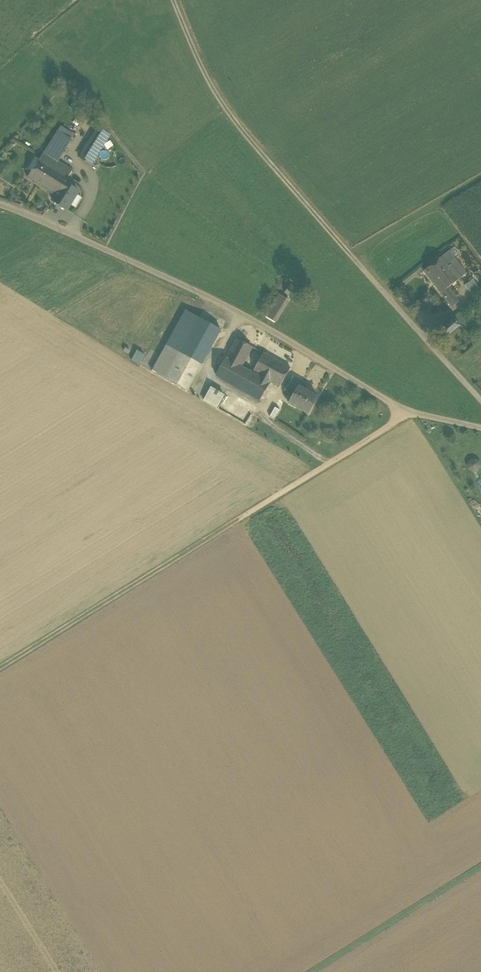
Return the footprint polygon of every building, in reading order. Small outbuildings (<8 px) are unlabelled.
[(87,109),(78,101),(71,108),(80,116),(87,109)] [(98,128),(80,157),(91,164),(109,135),(98,128)] [(71,140),(58,131),(52,140),(66,148),(71,140)] [(66,148),(52,140),(44,153),(58,162),(66,148)] [(72,170),(58,162),(44,153),(40,159),(69,175),(72,170)] [(69,175),(40,159),(28,178),(56,196),(65,183),(69,175)] [(78,192),(65,183),(56,196),(53,201),(67,210),(78,192)] [(449,251),(443,256),(450,264),(456,260),(461,256),(454,248),(449,252),(449,251)] [(443,256),(423,271),(440,293),(447,287),(460,278),(450,264),(443,256)] [(466,273),(456,260),(450,264),(460,278),(466,273)] [(473,279),(465,285),(469,291),(477,284),(473,279)] [(477,284),(469,291),(472,295),(480,289),(477,284)] [(300,295),(288,287),(284,292),(296,300),(300,295)] [(458,301),(447,287),(440,293),(451,307),(458,301)] [(280,294),(265,316),(275,322),(289,300),(280,294)] [(186,310),(166,345),(181,353),(200,318),(186,310)] [(200,318),(181,353),(202,364),(221,329),(200,318)] [(453,319),(441,329),(440,329),(440,330),(442,330),(447,336),(447,337),(448,336),(459,326),(460,326),(460,325),(459,325),(453,319),(454,318),(453,318),(453,319)] [(252,347),(236,338),(225,358),(241,367),(252,347)] [(181,353),(166,345),(152,371),(166,379),(181,353)] [(202,364),(181,353),(166,379),(187,391),(202,364)] [(290,368),(263,353),(253,372),(270,382),(279,387),(290,368)] [(241,367),(225,358),(216,375),(260,400),(270,382),(253,372),(252,373),(241,367)] [(290,382),(285,390),(293,395),(298,386),(290,382)] [(293,395),(289,403),(308,414),(318,397),(312,394),(313,392),(306,388),(305,390),(298,386),(293,395)] [(211,388),(204,400),(216,408),(224,395),(211,388)] [(467,460),(469,471),(480,469),(479,458),(467,460)]
